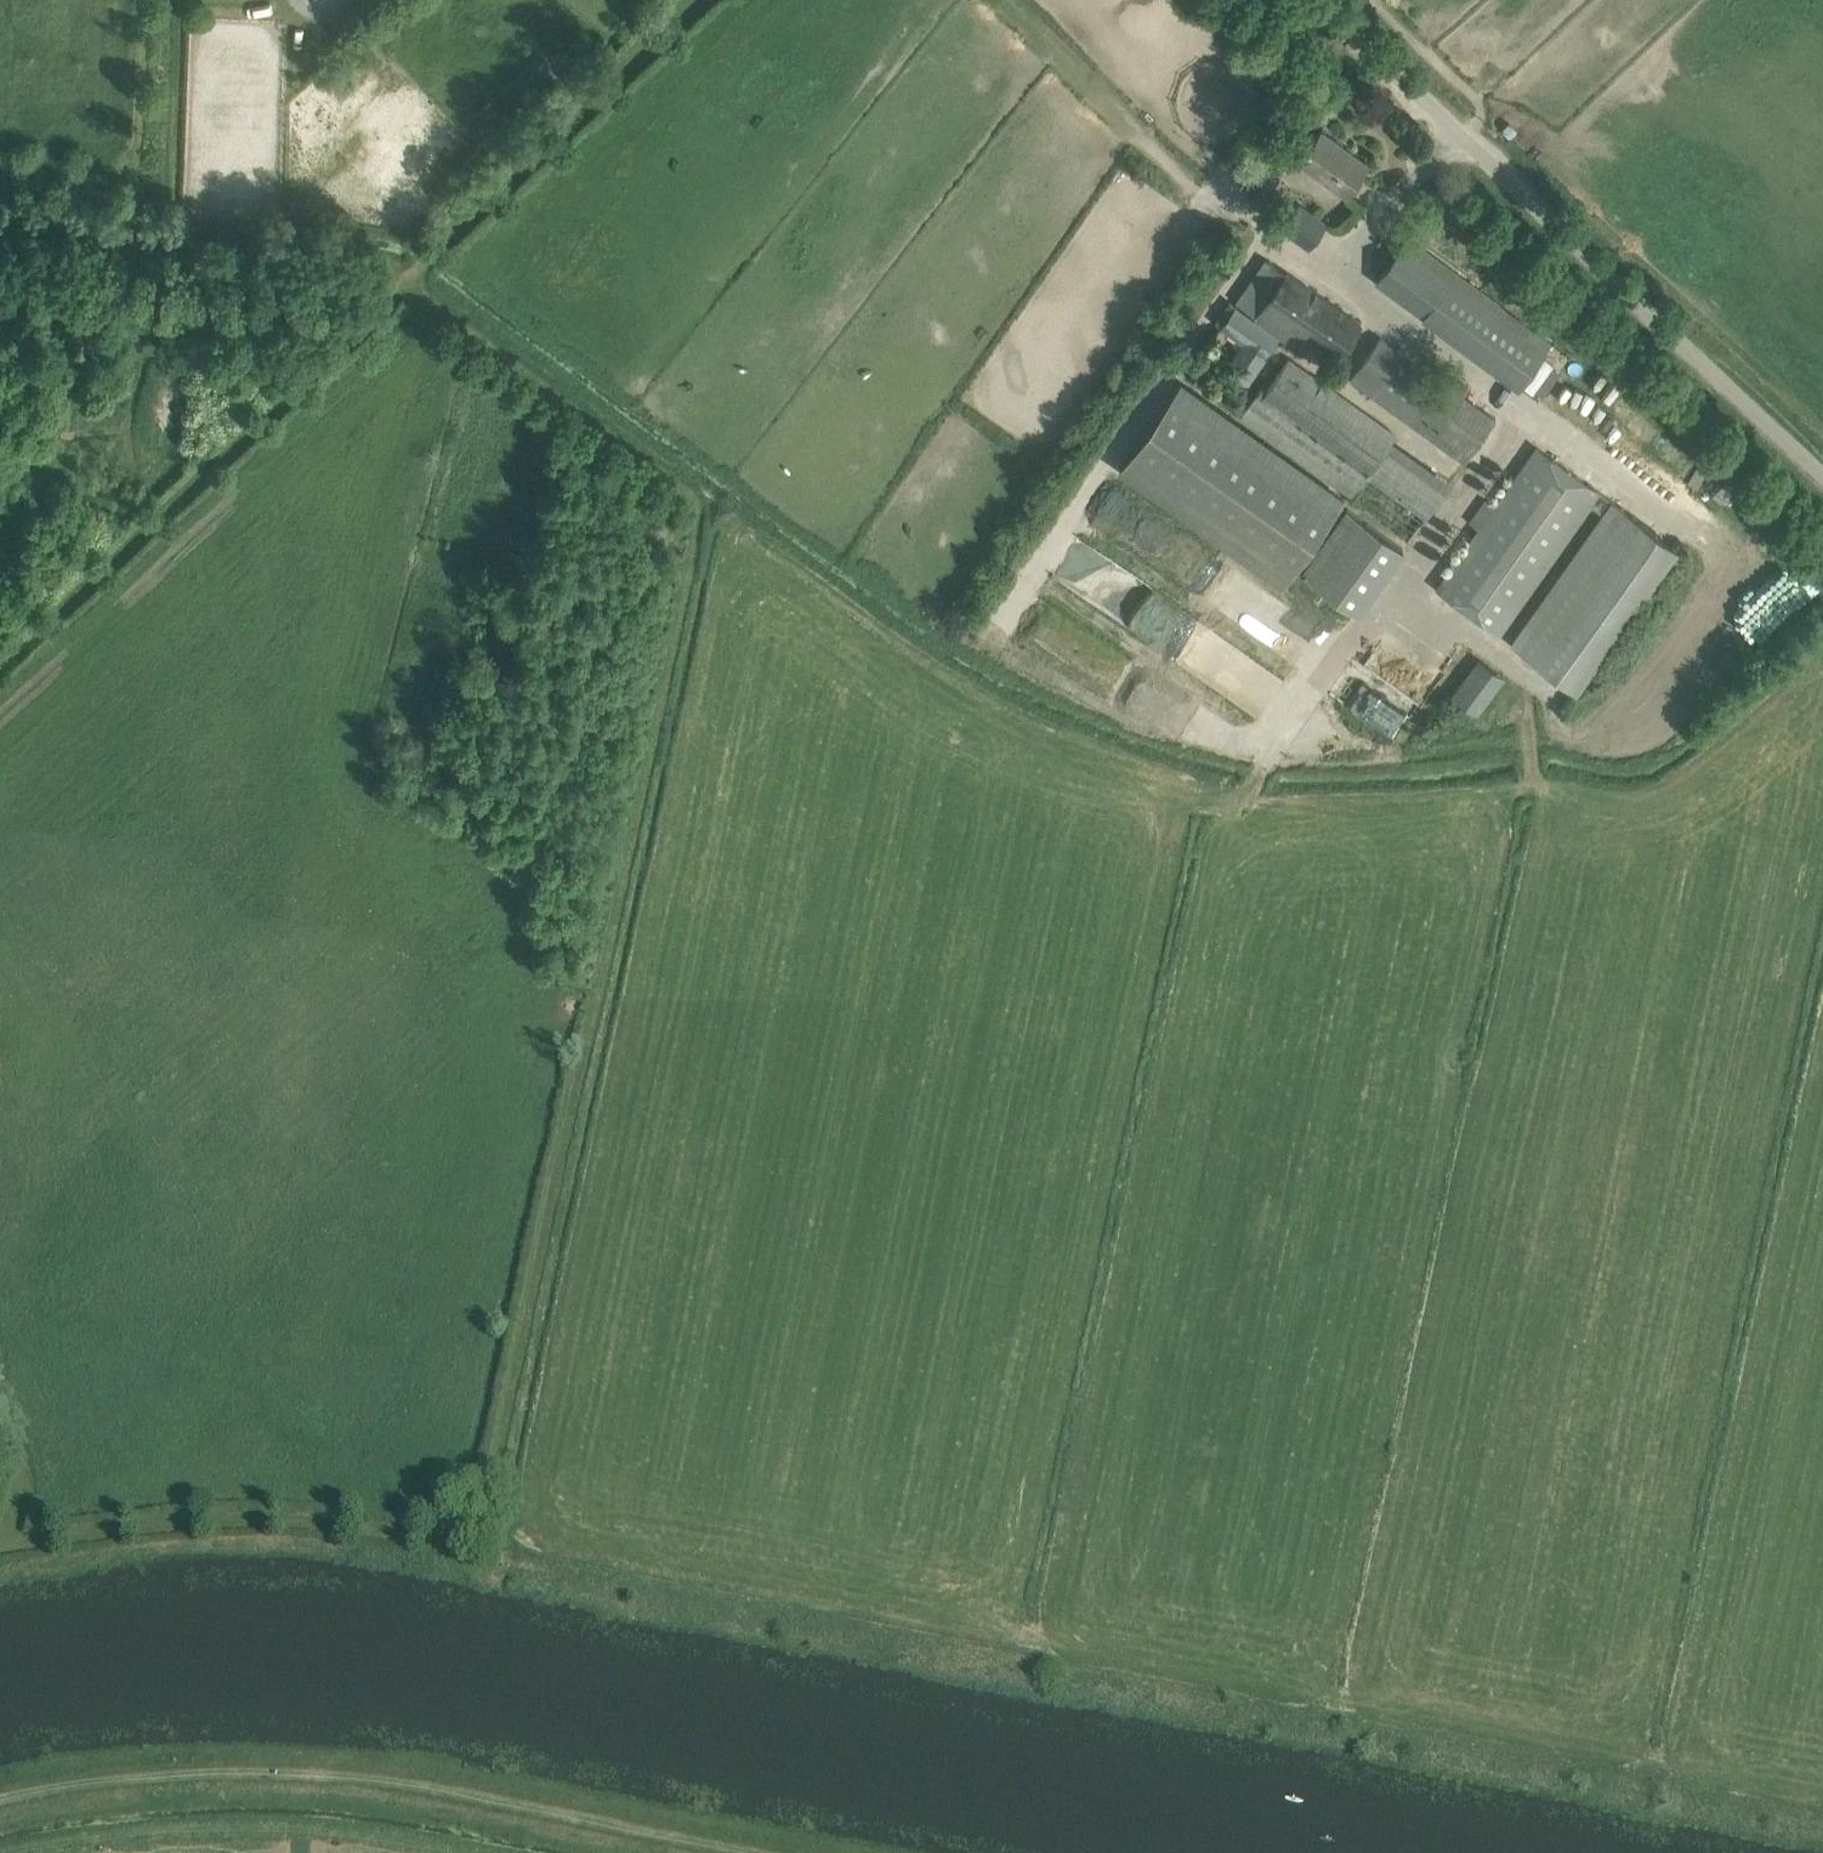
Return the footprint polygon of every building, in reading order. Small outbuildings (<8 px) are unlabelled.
[(1345,192),(1368,160),(1322,127),(1299,159),(1345,192)] [(1294,200),(1279,225),(1311,245),(1326,219),(1294,200)] [(1544,350),(1403,246),(1377,281),(1519,385),(1544,350)] [(1361,323),(1287,271),(1256,315),(1298,344),(1306,331),(1340,354),(1361,323)] [(1236,304),(1221,326),(1242,341),(1226,366),(1249,382),(1281,336),(1236,304)] [(1381,335),(1351,378),(1465,461),(1496,416),(1463,395),(1470,383),(1450,367),(1443,379),(1381,335)] [(1261,384),(1240,416),(1353,496),(1350,501),(1407,542),(1452,482),(1393,437),(1397,432),(1290,355),(1267,388),(1261,384)] [(1343,499),(1179,383),(1119,469),(1282,585),(1343,499)] [(1755,601),(1536,446),(1496,503),(1487,497),(1469,521),(1478,528),(1436,588),(1500,633),(1591,504),(1602,512),(1511,641),(1560,677),(1548,694),(1612,740),(1625,721),(1641,733),(1700,649),(1714,659),(1755,601)] [(1404,550),(1347,506),(1300,571),(1359,614),(1404,550)] [(1805,600),(1822,580),(1822,562),(1790,531),(1763,560),(1805,600)] [(1479,655),(1450,692),(1476,713),(1505,676),(1479,655)]
